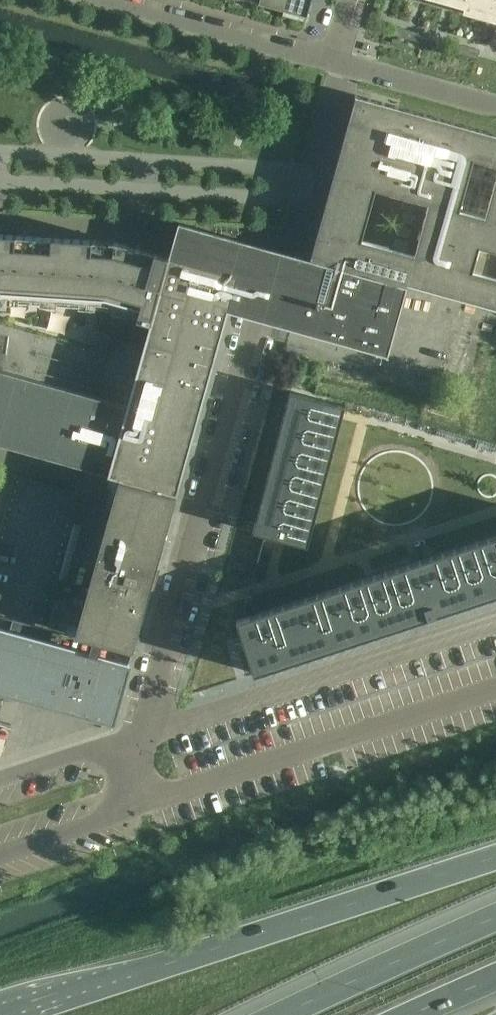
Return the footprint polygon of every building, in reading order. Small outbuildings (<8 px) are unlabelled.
[(260,3),(283,10),(285,0),(261,0),(260,3)] [(283,10),(307,16),(311,0),(285,0),(283,10)] [(467,17),(468,12),(495,20),(495,0),(408,0),(467,17)] [(455,52),(477,58),(479,50),(457,44),(455,52)] [(177,494),(230,302),(265,312),(293,319),(343,334),(377,343),(390,347),(407,285),(495,309),(495,133),(446,120),(370,99),(355,95),(332,177),(317,228),(309,258),(283,251),(247,241),(232,237),(179,222),(176,234),(169,257),(152,323),(146,344),(129,410),(25,382),(0,375),(0,445),(112,476),(119,478),(177,494)] [(104,310),(150,323),(150,322),(169,257),(165,256),(140,249),(115,242),(60,238),(36,237),(0,234),(0,303),(104,310)] [(289,392),(252,531),(263,534),(263,535),(265,535),(280,539),(284,540),(308,547),(342,418),(343,414),(344,410),(345,405),(321,400),(318,399),(289,392)] [(48,626),(133,650),(177,494),(119,478),(84,605),(56,597),(48,626)] [(236,619),(243,639),(243,641),(244,644),(246,649),(247,652),(254,673),(495,594),(495,534),(420,559),(416,560),(411,562),(374,574),(365,577),(242,617),(241,617),(236,619)] [(113,720),(130,663),(37,637),(0,627),(0,689),(113,720)]
